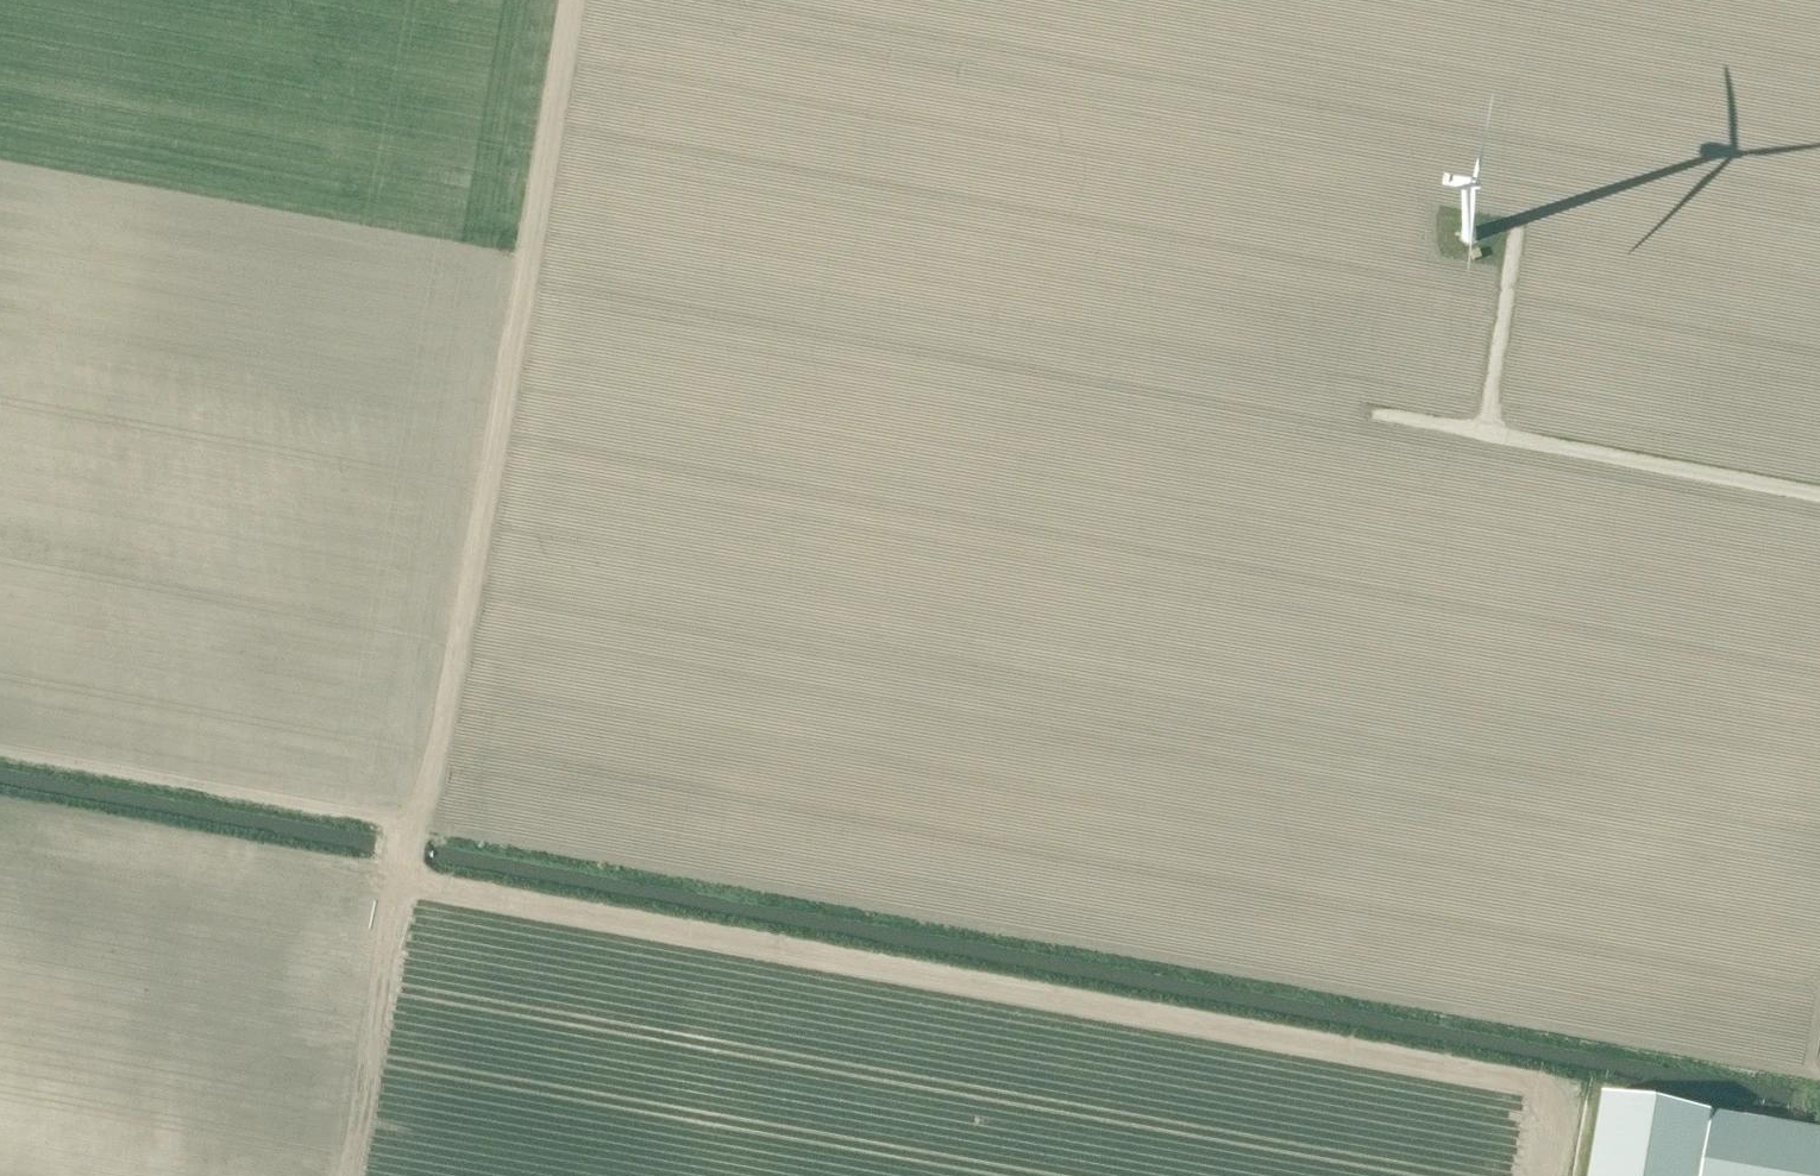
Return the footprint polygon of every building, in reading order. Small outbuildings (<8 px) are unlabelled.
[(1466,231),(1465,232),(1464,233),(1463,234),(1463,235),(1463,236),(1462,236),(1462,237),(1462,238),(1463,239),(1463,240),(1463,241),(1464,241),(1464,242),(1465,242),(1465,243),(1466,243),(1466,244),(1467,244),(1468,244),(1469,244),(1470,244),(1471,244),(1472,244),(1473,243),(1474,243),(1474,242),(1475,242),(1475,241),(1476,240),(1476,239),(1476,238),(1476,237),(1477,237),(1476,236),(1476,235),(1476,234),(1475,233),(1475,232),(1474,232),(1473,231),(1472,231),(1471,231),(1471,230),(1470,230),(1469,230),(1468,230),(1467,231),(1466,231)] [(1479,251),(1470,254),(1473,262),(1482,259),(1479,251)] [(1712,1115),(1603,1096),(1589,1175),(1702,1175),(1712,1115)] [(1744,1119),(1734,1175),(1819,1175),(1819,1132),(1744,1119)]
